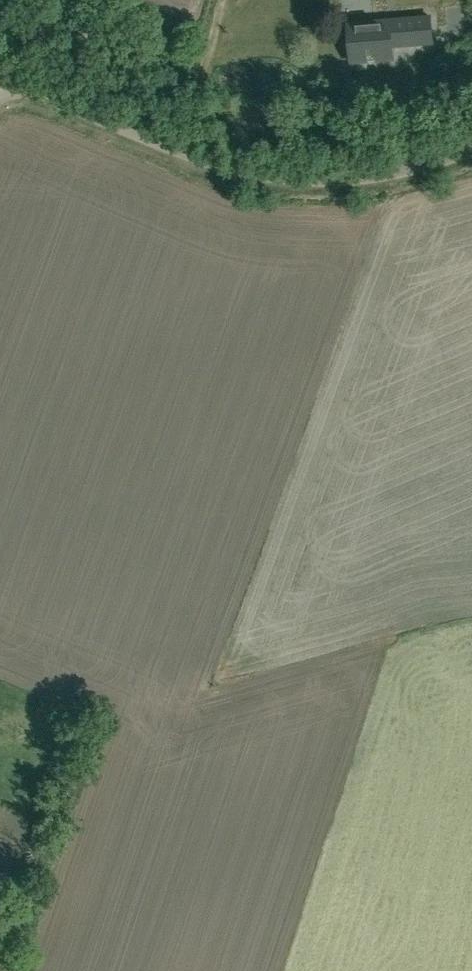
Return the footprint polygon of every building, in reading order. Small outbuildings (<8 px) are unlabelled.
[(391,44),(432,40),(429,14),(348,22),(352,60),(392,56),(391,44)]
